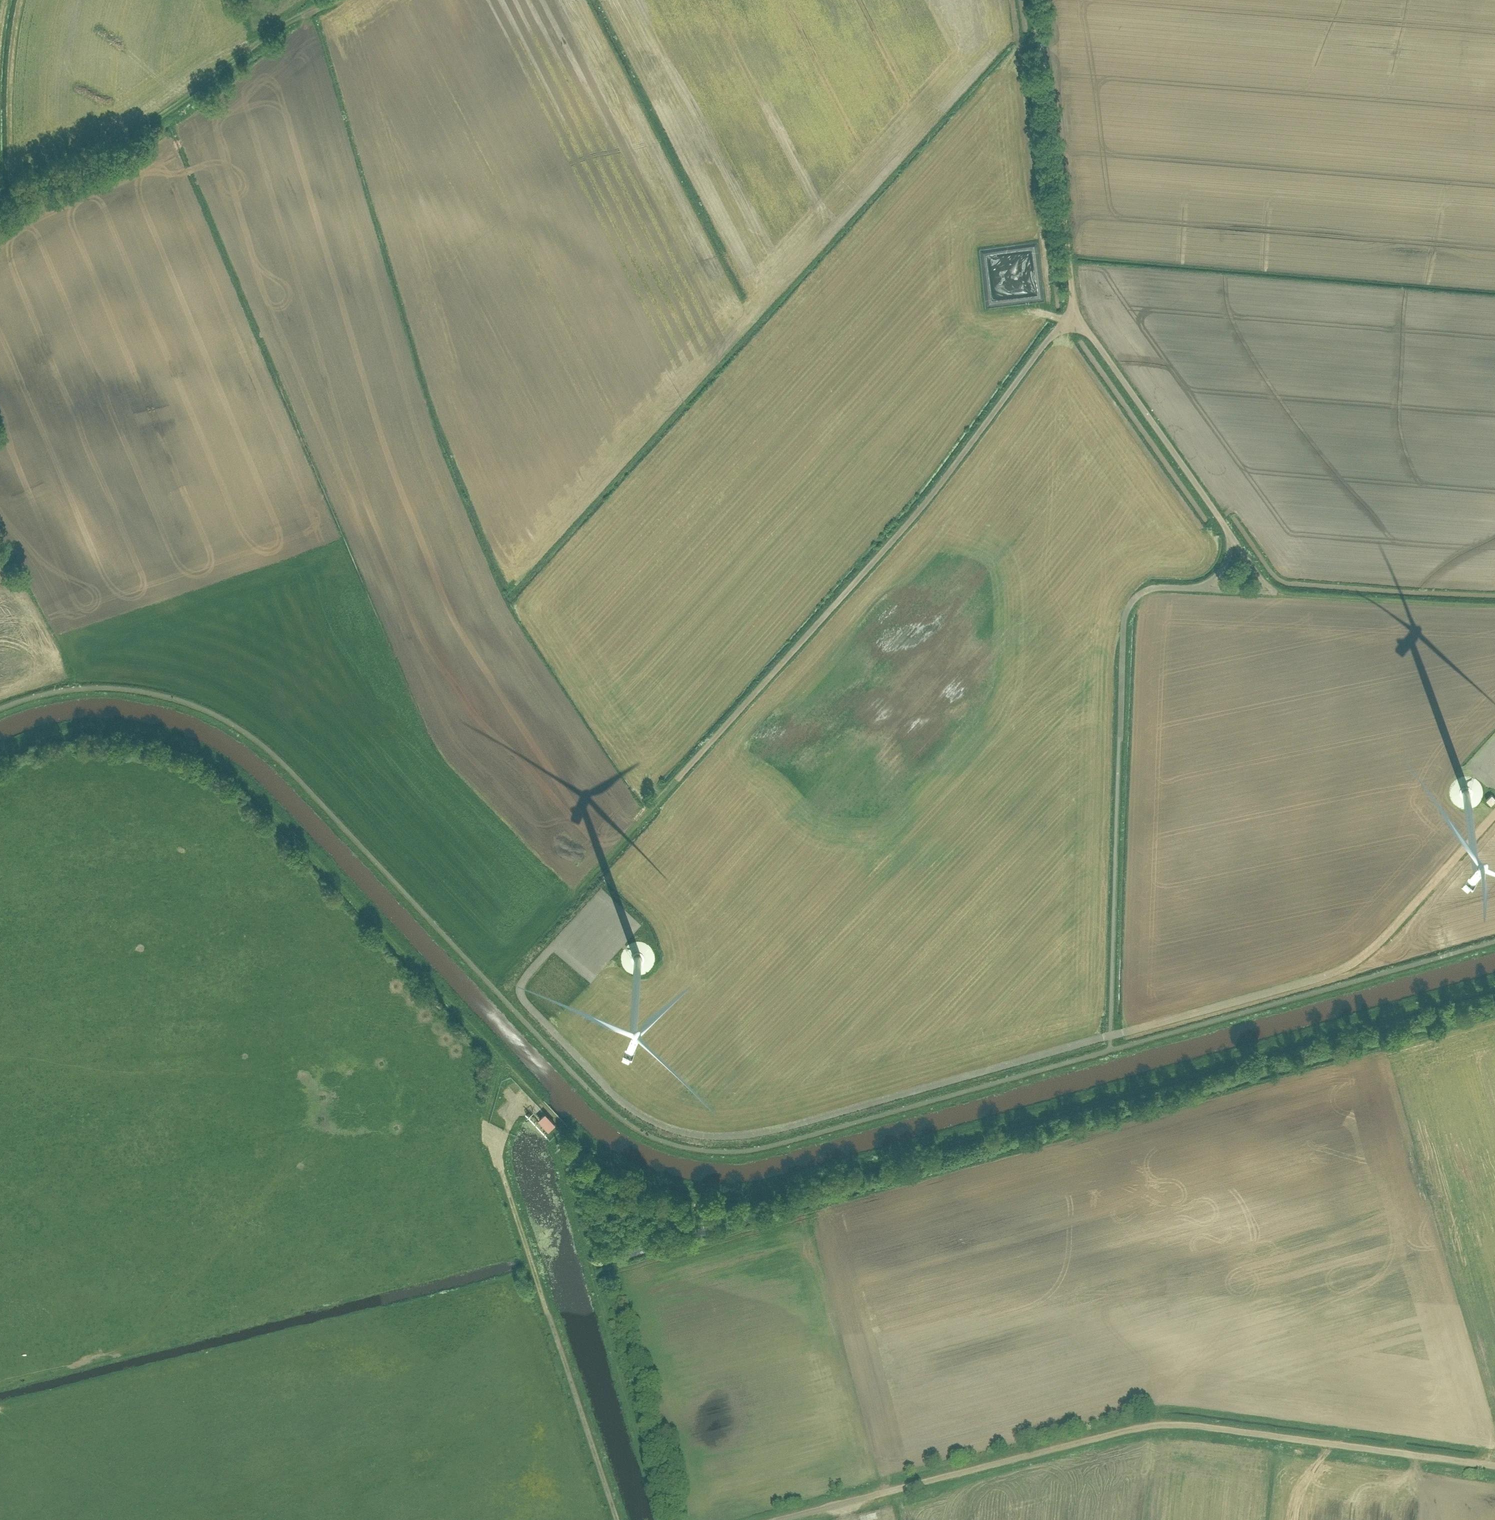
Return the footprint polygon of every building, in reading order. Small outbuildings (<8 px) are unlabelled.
[(1461,790),(1461,792),(1461,794),(1462,796),(1463,797),(1465,797),(1467,797),(1469,797),(1470,796),(1471,794),(1471,792),(1471,790),(1470,789),(1469,788),(1467,787),(1465,787),(1463,788),(1462,789),(1461,790)] [(1487,799),(1492,803),(1494,800),(1494,796),(1492,793),(1487,799)] [(633,956),(633,958),(633,960),(634,961),(635,963),(637,963),(639,963),(641,963),(642,961),(643,960),(643,958),(643,956),(642,955),(641,953),(639,953),(637,953),(635,953),(634,955),(633,956)]
